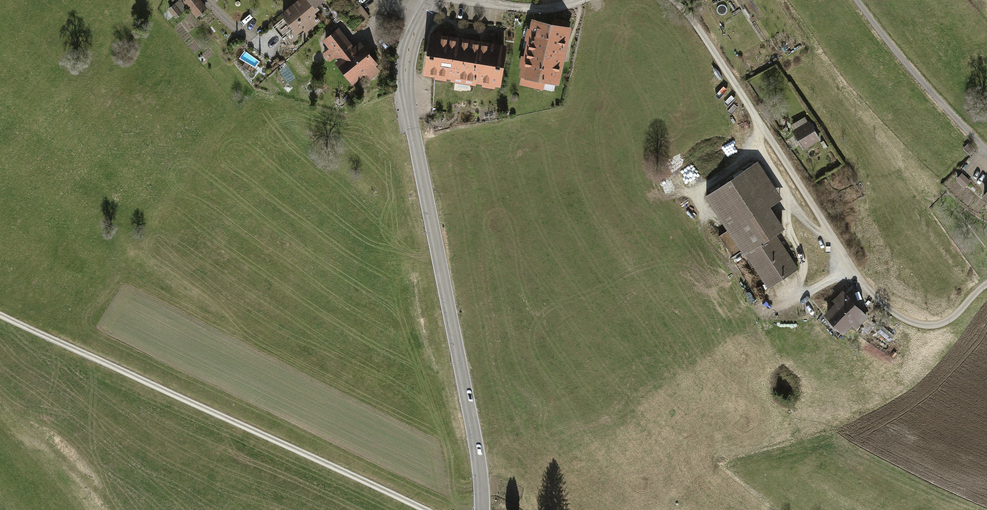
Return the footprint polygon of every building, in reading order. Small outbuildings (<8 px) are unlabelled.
[(198,0),(185,0),(181,3),(195,19),(206,10),(198,0)] [(283,14),(285,16),(273,26),(283,39),(295,29),(297,31),(308,22),(311,25),(318,19),(312,12),(302,0),(301,0),(283,14)] [(312,12),(317,8),(314,4),(319,0),(302,0),(312,12)] [(173,19),(180,13),(172,5),(166,10),(173,19)] [(363,21),(368,18),(359,7),(354,10),(363,21)] [(554,90),(569,23),(555,19),(553,25),(534,21),(532,30),(524,28),(522,38),(531,40),(521,83),(554,90)] [(354,50),(338,30),(325,40),(341,60),(338,62),(352,81),(375,63),(360,45),(354,50)] [(452,80),(463,81),(468,42),(432,36),(426,71),(453,76),(452,80)] [(504,48),(468,42),(463,81),(474,83),(475,79),(498,83),(504,48)] [(801,150),(818,141),(816,137),(818,136),(811,124),(809,125),(807,122),(790,132),(801,150)] [(962,151),(966,155),(972,149),(968,145),(962,151)] [(755,162),(701,197),(740,256),(743,254),(766,290),(798,270),(774,234),(781,229),(767,208),(780,200),(755,162)] [(968,182),(959,174),(954,181),(963,189),(968,182)] [(978,199),(986,206),(986,188),(978,199)] [(827,314),(843,330),(861,312),(846,296),(827,314)]
